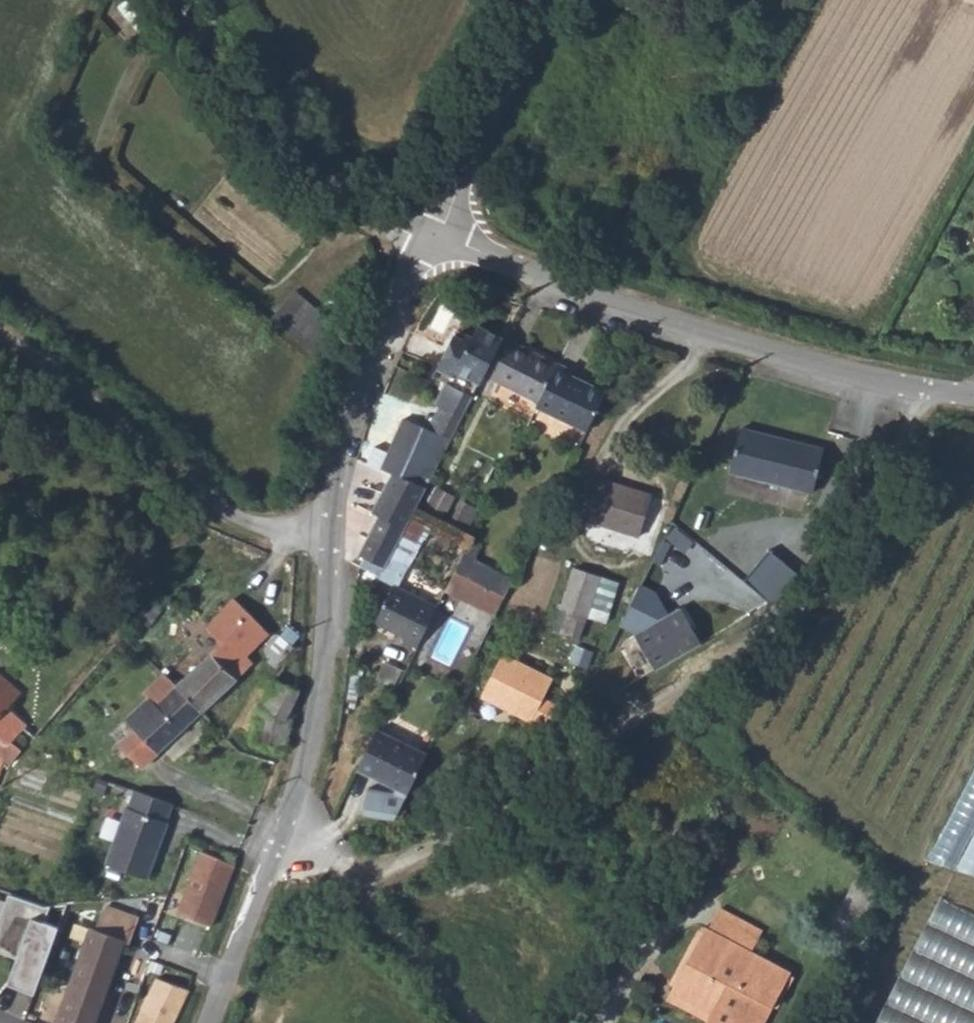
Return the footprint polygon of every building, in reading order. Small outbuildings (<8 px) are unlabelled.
[(456,335),(432,375),(472,396),(484,373),(485,372),(502,338),(477,325),(469,340),(456,335)] [(484,373),(539,401),(556,366),(502,338),(485,372),(484,373)] [(572,370),(558,362),(556,366),(539,401),(536,405),(586,431),(605,392),(570,375),(572,370)] [(433,410),(455,421),(467,398),(445,387),(444,386),(433,410)] [(359,566),(379,576),(388,558),(409,518),(412,512),(449,440),(403,420),(381,467),(388,470),(371,511),(375,513),(357,553),(364,556),(359,566)] [(741,427),(730,470),(812,490),(822,447),(741,427)] [(587,519),(638,534),(650,495),(600,479),(587,519)] [(448,509),(453,492),(435,487),(430,504),(448,509)] [(388,558),(401,566),(422,525),(409,518),(388,558)] [(769,547),(745,578),(776,601),(799,570),(769,547)] [(468,578),(502,595),(509,580),(474,562),(468,578)] [(602,574),(573,565),(561,608),(574,612),(588,616),(602,574)] [(445,589),(494,616),(503,597),(453,572),(445,589)] [(635,584),(602,574),(588,616),(608,622),(615,599),(629,604),(635,584)] [(402,638),(417,645),(437,606),(394,584),(375,621),(404,635),(402,638)] [(201,709),(253,661),(248,657),(270,635),(234,597),(205,625),(220,641),(175,683),(175,685),(201,709)] [(703,642),(680,605),(634,632),(657,670),(703,642)] [(574,612),(561,608),(559,615),(572,618),(574,612)] [(295,649),(275,632),(260,650),(281,666),(290,656),(295,649)] [(553,677),(502,654),(481,698),(532,722),(533,720),(551,726),(561,705),(544,697),(553,677)] [(1,738),(4,735),(12,742),(21,731),(26,724),(7,706),(20,690),(0,672),(0,737),(1,738)] [(145,697),(125,717),(133,727),(118,741),(141,765),(201,709),(175,685),(175,683),(162,672),(142,693),(145,697)] [(275,679),(257,713),(287,721),(301,691),(275,679)] [(52,701),(57,706),(62,700),(57,695),(52,701)] [(252,738),(283,747),(290,721),(287,721),(257,713),(252,738)] [(425,754),(375,729),(360,762),(356,769),(405,794),(419,766),(425,754)] [(5,763),(8,763),(29,738),(21,731),(12,742),(4,735),(1,738),(0,740),(0,757),(5,763)] [(928,864),(973,878),(973,773),(928,864)] [(170,804),(133,789),(126,806),(124,805),(102,861),(143,877),(165,822),(163,821),(170,804)] [(200,847),(176,911),(213,926),(240,867),(200,847)] [(0,913),(0,949),(15,955),(6,981),(32,991),(57,924),(43,919),(48,905),(8,891),(0,913)] [(940,894),(876,1022),(973,1022),(973,911),(940,894)] [(138,917),(104,905),(98,920),(94,918),(90,919),(89,920),(90,924),(53,1022),(93,1022),(123,939),(128,941),(138,917)] [(702,927),(665,999),(711,1022),(762,1022),(789,973),(749,950),(761,930),(718,906),(707,927),(702,927)] [(171,1022),(186,988),(156,977),(135,1022),(171,1022)]
